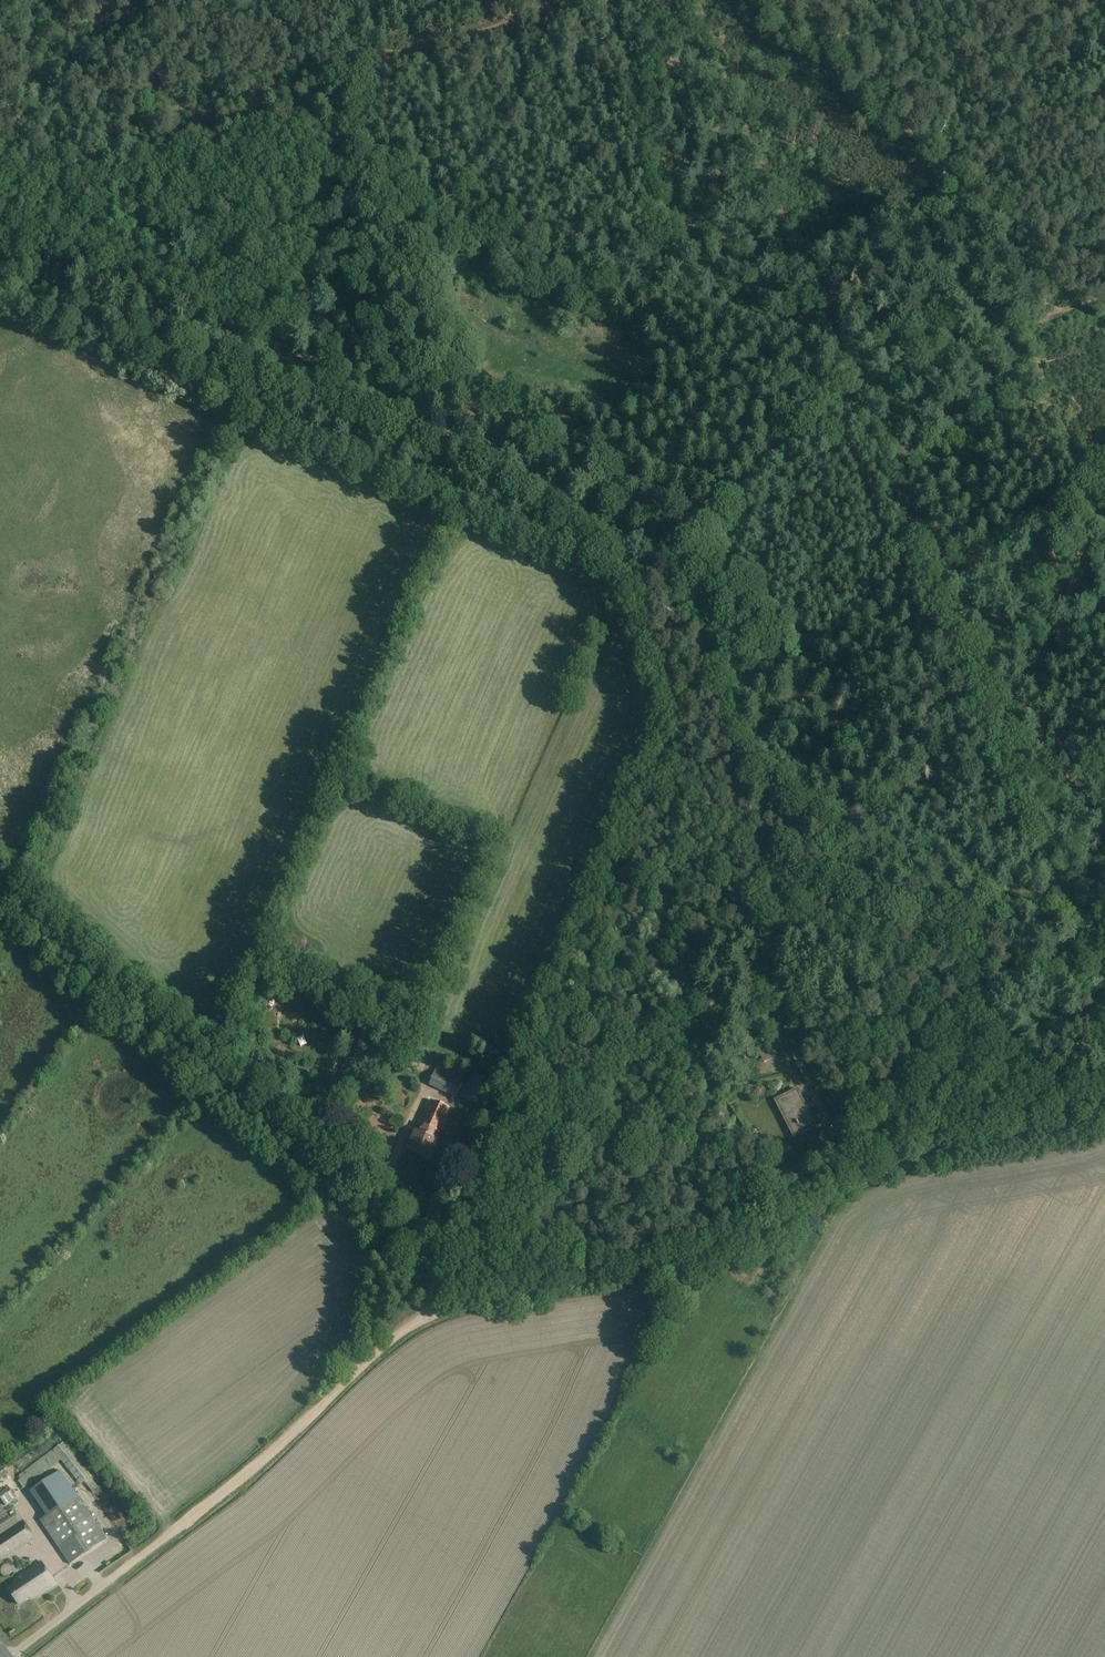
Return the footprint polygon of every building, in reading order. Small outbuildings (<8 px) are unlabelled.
[(796,1064),(802,1060),(795,1046),(788,1049),(796,1064)] [(807,1085),(812,1082),(802,1062),(797,1064),(807,1085)] [(451,1069),(439,1064),(428,1086),(455,1098),(461,1084),(452,1080),(456,1073),(450,1070),(451,1069)] [(477,1107),(490,1082),(472,1073),(459,1098),(477,1107)] [(793,1136),(815,1125),(796,1090),(775,1101),(793,1136)] [(436,1141),(433,1140),(437,1132),(439,1133),(450,1109),(431,1101),(424,1115),(427,1117),(419,1134),(417,1133),(410,1149),(428,1158),(436,1141)] [(714,1124),(724,1115),(722,1112),(711,1120),(714,1124)] [(61,1443),(11,1476),(18,1487),(56,1463),(70,1484),(82,1475),(61,1443)] [(9,1473),(5,1468),(0,1471),(0,1480),(9,1473)] [(16,1498),(11,1490),(0,1498),(6,1506),(16,1498)] [(39,1521),(69,1565),(108,1540),(77,1495),(39,1521)] [(35,1537),(24,1521),(0,1537),(0,1561),(35,1537)] [(38,1595),(56,1583),(42,1561),(15,1579),(17,1582),(8,1588),(20,1605),(36,1593),(38,1595)]
